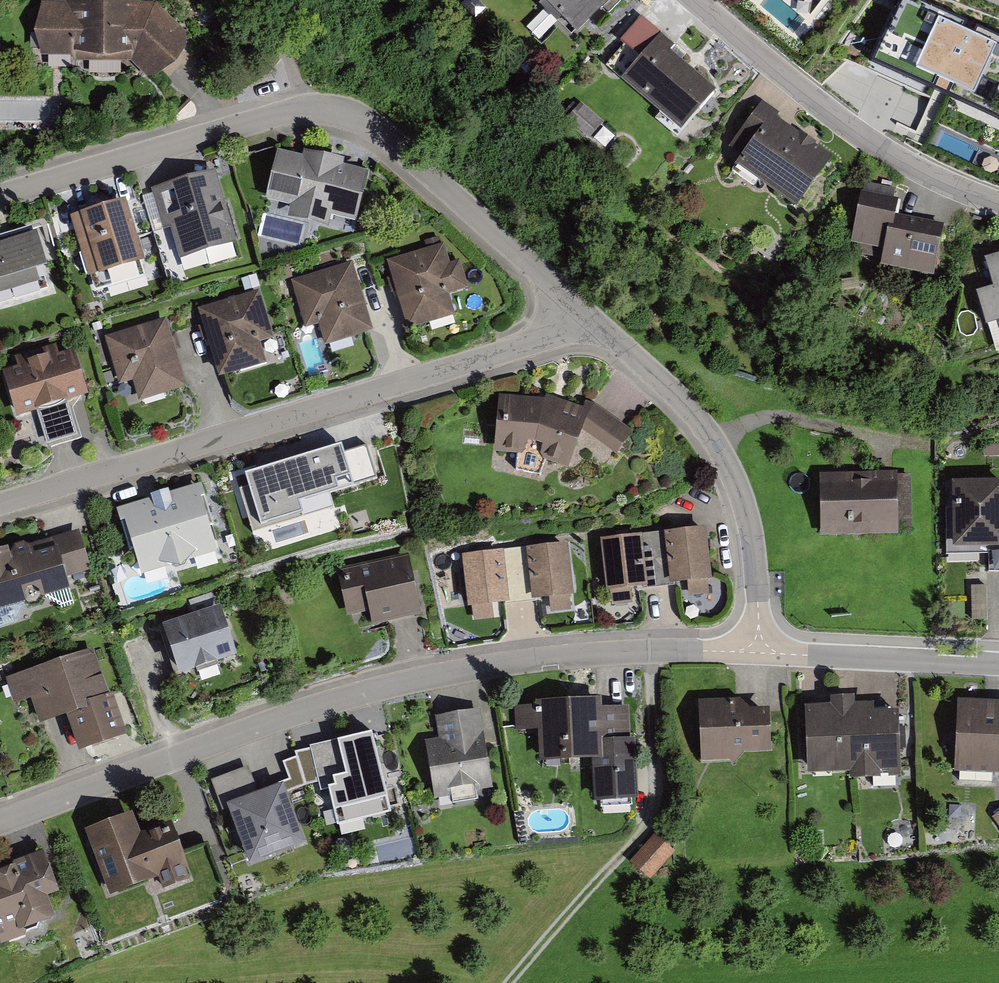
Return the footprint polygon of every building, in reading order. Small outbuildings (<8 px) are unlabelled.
[(40,4),(34,57),(123,63),(148,76),(182,44),(144,4),(114,0),(79,0),(61,4),(40,4)] [(566,33),(602,0),(536,0),(566,33)] [(918,0),(901,0),(870,69),(915,90),(921,76),(983,103),(998,66),(998,36),(918,0)] [(671,47),(656,33),(615,78),(671,131),(706,93),(664,54),(671,47)] [(821,162),(759,109),(734,138),(743,146),(730,161),(784,206),(821,162)] [(355,223),(367,175),(343,169),(345,163),(303,153),(302,159),(277,152),(265,201),(290,207),(287,219),(328,229),(331,217),(355,223)] [(212,173),(153,188),(170,256),(229,242),(212,173)] [(851,247),(884,254),(881,270),(934,280),(944,227),(891,216),(894,204),(861,197),(851,247)] [(119,203),(71,213),(85,277),(132,267),(119,203)] [(0,239),(0,293),(45,283),(33,232),(0,239)] [(441,247),(384,259),(399,325),(448,314),(443,295),(461,291),(455,265),(445,267),(441,247)] [(982,259),(998,327),(998,255),(982,259)] [(349,268),(290,282),(303,336),(317,332),(320,345),(365,334),(349,268)] [(242,298),(195,312),(212,371),(261,356),(255,336),(271,332),(253,274),(237,279),(242,298)] [(164,319),(103,334),(115,384),(126,382),(130,398),(180,386),(164,319)] [(0,367),(0,384),(7,414),(28,409),(35,440),(66,433),(58,397),(79,392),(69,351),(0,367)] [(622,429),(591,403),(581,412),(536,392),(536,399),(497,397),(487,446),(527,450),(562,465),(571,428),(607,453),(622,429)] [(893,474),(814,474),(814,532),(893,532),(893,474)] [(943,483),(944,546),(998,545),(998,482),(943,483)] [(193,488),(111,507),(125,567),(208,547),(193,488)] [(0,547),(0,607),(59,591),(56,578),(86,570),(75,527),(0,547)] [(699,528),(657,532),(662,582),(682,580),(684,594),(705,592),(699,528)] [(634,535),(598,538),(604,601),(632,598),(631,584),(639,583),(634,535)] [(564,544),(527,547),(531,598),(547,597),(548,607),(569,605),(564,544)] [(492,549),(456,554),(465,620),(489,617),(487,602),(499,600),(492,549)] [(405,557),(336,569),(344,615),(358,613),(361,627),(415,617),(405,557)] [(162,628),(179,678),(237,659),(220,609),(162,628)] [(88,650),(4,674),(11,701),(23,698),(30,722),(59,714),(69,748),(117,735),(105,694),(100,695),(88,650)] [(821,704),(800,704),(800,771),(832,771),(833,777),(864,776),(864,768),(894,768),(891,713),(845,695),(821,696),(821,704)] [(594,698),(530,701),(530,709),(516,710),(517,735),(534,734),(535,767),(586,765),(587,803),(628,801),(624,709),(594,710),(594,698)] [(955,700),(953,772),(998,773),(998,702),(955,700)] [(734,702),(694,703),(695,761),(726,761),(735,753),(763,753),(760,707),(742,709),(734,702)] [(475,711),(431,716),(434,743),(419,745),(425,801),(485,794),(475,711)] [(362,733),(306,747),(326,827),(381,814),(362,733)] [(259,797),(248,768),(211,782),(222,812),(228,810),(227,808),(259,797)] [(228,810),(249,868),(306,847),(283,788),(259,797),(227,808),(228,810)] [(172,825),(141,836),(132,815),(85,833),(110,898),(158,879),(163,891),(189,881),(184,869),(188,868),(172,825)] [(633,857),(649,877),(680,854),(664,833),(633,857)] [(0,868),(0,938),(44,922),(34,895),(47,890),(34,855),(0,868)]
